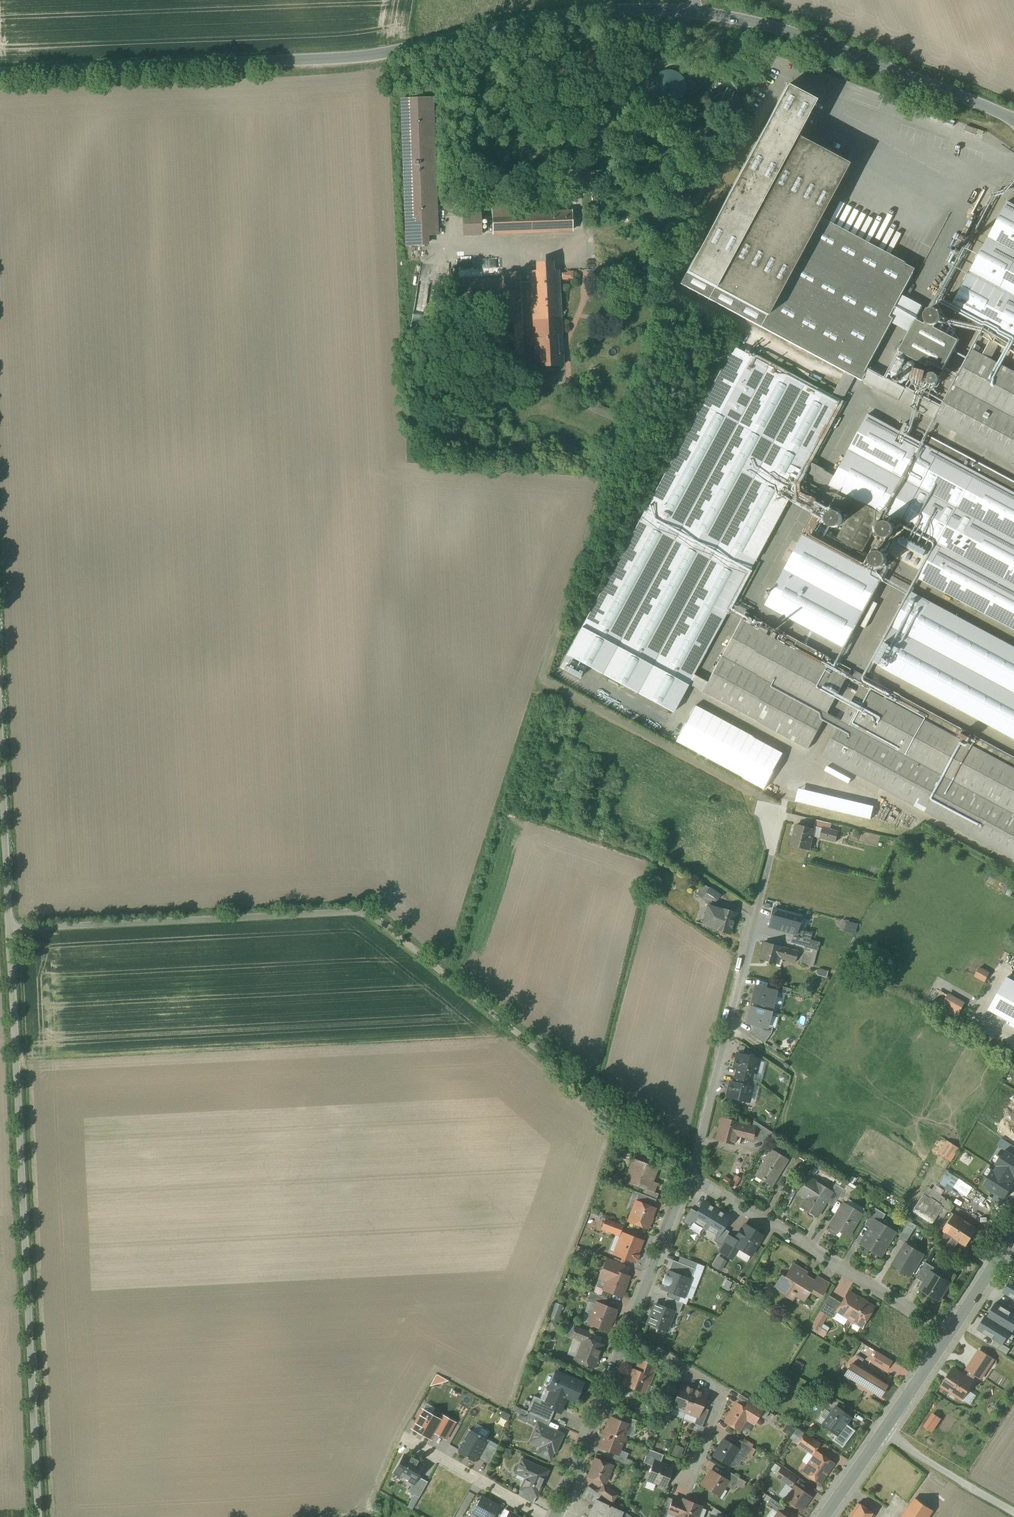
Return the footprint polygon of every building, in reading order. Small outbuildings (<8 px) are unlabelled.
[(786,86),(680,284),(844,373),(853,378),(860,381),(894,319),(890,317),(914,273),(818,221),(847,165),(796,137),(815,102),(786,86)] [(433,99),(401,99),(405,247),(426,246),(426,234),(437,234),(433,99)] [(537,163),(529,164),(522,166),(516,172),(515,180),(515,188),(520,192),(529,194),(538,194),(544,187),(546,175),(543,167),(537,163)] [(977,217),(986,200),(977,195),(968,212),(977,217)] [(1008,202),(950,308),(985,327),(981,336),(990,341),(999,346),(1013,354),(1013,205),(1008,202)] [(482,207),(483,236),(571,236),(570,204),(482,207)] [(478,236),(478,224),(480,224),(480,213),(458,213),(458,236),(478,236)] [(898,262),(911,267),(919,244),(907,239),(898,262)] [(560,264),(513,265),(520,365),(567,363),(560,264)] [(959,341),(916,320),(900,352),(927,367),(929,363),(943,370),(959,341)] [(999,346),(990,341),(983,355),(991,360),(999,346)] [(567,655),(673,712),(839,404),(830,399),(733,347),(567,655)] [(974,350),(935,421),(1013,463),(1013,372),(991,360),(983,355),(974,350)] [(830,399),(839,404),(853,378),(844,373),(830,399)] [(868,414),(830,485),(937,543),(919,579),(1013,630),(1013,481),(927,435),(923,444),(868,414)] [(813,527),(815,528),(818,529),(820,529),(823,528),(825,526),(826,523),(827,521),(827,518),(825,516),(823,514),(821,513),(818,512),(815,513),(813,514),(811,516),(810,519),(810,522),(811,524),(813,527)] [(868,539),(871,539),(874,538),(877,536),(879,534),(880,531),(880,528),(879,525),(877,523),(874,521),(871,520),(868,521),(866,522),(863,524),(862,526),(861,529),(862,532),(863,535),(865,537),(868,539)] [(880,579),(803,538),(766,606),(844,647),(880,579)] [(855,562),(857,564),(859,566),(861,567),(864,567),(867,566),(869,564),(870,562),(871,559),(871,556),(870,554),(868,552),(865,551),(862,550),(860,551),(857,552),(856,554),(855,557),(854,559),(855,562)] [(910,592),(872,662),(1013,739),(1013,648),(910,592)] [(851,669),(740,622),(702,692),(808,749),(824,720),(828,713),(851,669)] [(865,677),(842,721),(838,728),(823,757),(1013,860),(1013,758),(865,677)] [(828,713),(824,720),(838,728),(842,721),(828,713)] [(815,831),(794,826),(789,848),(810,853),(815,831)] [(839,832),(821,828),(819,840),(837,844),(839,832)] [(718,896),(701,885),(694,897),(701,901),(704,895),(714,902),(718,896)] [(734,914),(704,907),(700,927),(716,930),(715,935),(728,937),(734,914)] [(779,947),(762,942),(757,962),(774,966),(775,961),(793,966),(796,956),(778,951),(779,947)] [(818,946),(802,942),(799,954),(803,955),(800,965),(813,969),(818,946)] [(973,976),(984,981),(988,971),(977,966),(973,976)] [(987,1008),(1013,1023),(1013,979),(1006,975),(987,1008)] [(755,990),(751,1005),(770,1009),(773,995),(755,990)] [(940,1005),(958,1013),(964,1000),(946,993),(940,1005)] [(769,1010),(751,1006),(747,1020),(765,1025),(769,1010)] [(759,1059),(737,1053),(734,1068),(737,1068),(753,1072),(756,1073),(759,1059)] [(753,1072),(737,1068),(734,1083),(750,1087),(753,1072)] [(734,1083),(730,1082),(727,1096),(748,1102),(752,1087),(750,1087),(734,1083)] [(752,1126),(721,1118),(716,1139),(733,1144),(736,1135),(752,1139),(755,1127),(752,1126)] [(755,1127),(752,1139),(766,1142),(772,1132),(754,1121),(752,1126),(755,1127)] [(950,1162),(959,1148),(946,1140),(937,1153),(950,1162)] [(1001,1149),(986,1175),(1006,1185),(1013,1170),(1013,1155),(1001,1149)] [(787,1159),(772,1150),(757,1174),(773,1183),(787,1159)] [(657,1173),(644,1168),(637,1187),(642,1189),(641,1193),(648,1196),(657,1173)] [(952,1187),(967,1196),(972,1187),(946,1171),(938,1184),(949,1190),(952,1187)] [(723,1176),(720,1182),(733,1187),(735,1181),(723,1176)] [(816,1183),(806,1177),(797,1192),(806,1198),(801,1207),(816,1216),(825,1201),(831,1191),(830,1191),(816,1182),(816,1183)] [(830,1191),(831,1191),(825,1201),(833,1206),(837,1200),(843,1189),(835,1183),(830,1191)] [(837,1200),(843,1203),(845,1205),(854,1190),(846,1185),(843,1189),(837,1200)] [(927,1187),(911,1211),(932,1224),(942,1208),(949,1213),(955,1204),(927,1187)] [(657,1206),(634,1199),(624,1224),(647,1233),(657,1206)] [(703,1201),(692,1221),(705,1228),(716,1209),(703,1201)] [(845,1205),(843,1203),(830,1225),(830,1226),(827,1231),(835,1236),(838,1231),(847,1236),(861,1214),(845,1205)] [(869,1228),(874,1220),(879,1223),(885,1214),(874,1208),(864,1224),(869,1228)] [(716,1209),(705,1228),(717,1236),(729,1217),(716,1209)] [(980,1228),(954,1213),(945,1226),(971,1242),(980,1228)] [(879,1223),(874,1220),(869,1228),(860,1244),(880,1256),(894,1232),(879,1223)] [(620,1226),(603,1221),(600,1231),(616,1236),(620,1226)] [(762,1233),(743,1222),(734,1238),(728,1234),(718,1251),(731,1258),(738,1247),(750,1254),(762,1233)] [(897,1239),(905,1243),(905,1244),(914,1229),(907,1224),(897,1239)] [(971,1242),(945,1226),(936,1240),(961,1256),(971,1242)] [(642,1242),(620,1234),(612,1256),(634,1264),(642,1242)] [(905,1244),(905,1243),(892,1264),(910,1275),(923,1254),(905,1244)] [(635,1269),(604,1257),(594,1279),(604,1284),(601,1291),(621,1300),(635,1269)] [(671,1258),(659,1287),(684,1297),(692,1277),(690,1276),(694,1267),(671,1258)] [(789,1261),(771,1289),(801,1307),(809,1295),(819,1302),(829,1286),(789,1261)] [(916,1277),(925,1282),(931,1272),(932,1272),(935,1267),(926,1262),(916,1277)] [(932,1272),(931,1272),(925,1282),(921,1289),(939,1300),(950,1283),(932,1272)] [(1011,1277),(1003,1291),(1013,1297),(1013,1278),(1011,1277)] [(727,1290),(730,1282),(725,1280),(721,1288),(727,1290)] [(846,1291),(832,1317),(861,1334),(876,1308),(860,1300),(846,1291)] [(652,1300),(645,1320),(666,1328),(672,1310),(679,1313),(683,1302),(665,1295),(661,1304),(652,1300)] [(619,1309),(594,1299),(583,1325),(609,1335),(619,1309)] [(995,1301),(986,1315),(1012,1330),(1013,1327),(1013,1312),(1012,1311),(995,1301)] [(557,1320),(562,1305),(551,1302),(546,1317),(557,1320)] [(1012,1330),(986,1315),(978,1329),(995,1339),(1004,1344),(1012,1330)] [(566,1337),(579,1342),(571,1362),(591,1369),(604,1336),(571,1324),(566,1337)] [(1004,1344),(995,1339),(991,1345),(1005,1354),(1009,1348),(1004,1344)] [(978,1348),(965,1369),(982,1379),(995,1359),(978,1348)] [(892,1361),(876,1352),(870,1362),(885,1371),(892,1361)] [(656,1366),(640,1360),(635,1372),(629,1369),(622,1386),(644,1395),(656,1366)] [(858,1369),(851,1364),(845,1374),(880,1396),(886,1386),(879,1382),(881,1379),(860,1366),(858,1369)] [(975,1380),(952,1365),(939,1385),(962,1400),(975,1380)] [(584,1383),(553,1371),(538,1407),(560,1416),(566,1401),(576,1405),(584,1383)] [(692,1389),(677,1384),(668,1410),(683,1415),(692,1389)] [(707,1394),(692,1389),(683,1415),(697,1420),(707,1394)] [(763,1412),(738,1395),(720,1421),(739,1434),(746,1423),(753,1427),(763,1412)] [(836,1406),(822,1425),(837,1436),(850,1417),(836,1406)] [(438,1420),(421,1410),(411,1427),(430,1438),(434,1431),(444,1437),(453,1422),(441,1414),(438,1420)] [(608,1417),(603,1432),(624,1440),(630,1425),(608,1417)] [(566,1432),(535,1419),(525,1441),(538,1447),(534,1455),(553,1463),(566,1432)] [(469,1429),(456,1452),(469,1459),(475,1463),(476,1461),(487,1441),(488,1440),(469,1429)] [(802,1431),(793,1444),(811,1456),(814,1451),(820,1443),(802,1431)] [(603,1432),(597,1447),(618,1456),(624,1440),(603,1432)] [(741,1450),(722,1438),(708,1456),(728,1470),(741,1450)] [(962,1460),(967,1451),(952,1443),(947,1452),(962,1460)] [(836,1466),(814,1451),(811,1456),(799,1474),(820,1488),(836,1466)] [(411,1457),(410,1459),(404,1455),(395,1472),(413,1482),(414,1483),(417,1476),(423,1465),(417,1462),(418,1461),(411,1457)] [(614,1463),(593,1455),(584,1477),(605,1486),(614,1463)] [(546,1473),(520,1461),(514,1475),(522,1479),(518,1489),(520,1490),(533,1496),(535,1497),(546,1473)] [(672,1468),(650,1461),(644,1481),(664,1489),(672,1468)] [(729,1481),(709,1468),(698,1486),(716,1499),(729,1481)] [(427,1482),(417,1476),(414,1483),(413,1482),(408,1491),(419,1497),(427,1482)] [(814,1497),(792,1483),(781,1499),(801,1513),(814,1497)] [(605,1487),(599,1494),(612,1504),(618,1497),(605,1487)] [(533,1496),(520,1490),(518,1495),(531,1503),(533,1496)] [(594,1502),(597,1497),(585,1490),(580,1500),(591,1507),(586,1516),(619,1516),(620,1514),(594,1502)] [(480,1495),(470,1512),(479,1516),(492,1516),(498,1505),(480,1495)] [(668,1498),(663,1515),(669,1516),(699,1516),(703,1506),(683,1497),(681,1503),(668,1498)] [(913,1497),(899,1516),(930,1516),(935,1511),(913,1497)] [(855,1500),(844,1516),(873,1516),(876,1513),(855,1500)]
